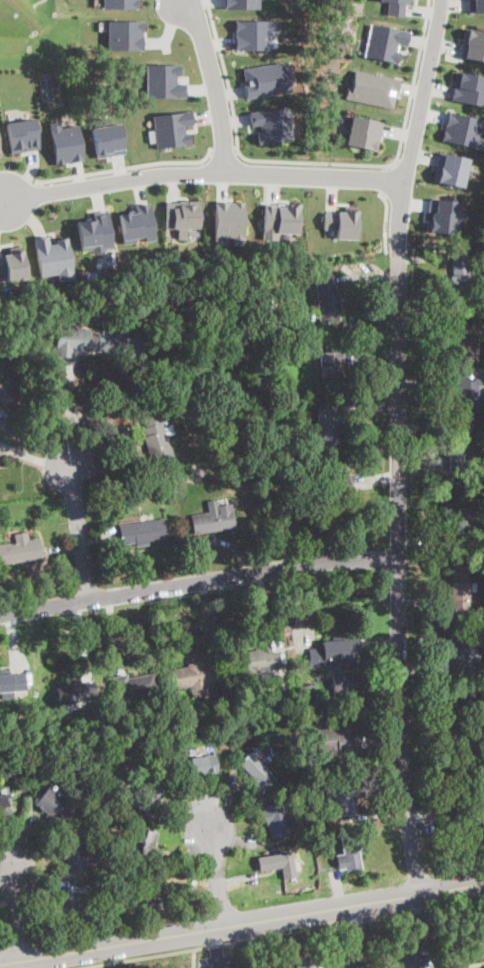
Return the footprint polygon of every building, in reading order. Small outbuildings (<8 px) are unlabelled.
[(102,8),(138,8),(138,0),(102,0),(102,8)] [(223,9),(223,0),(259,0),(259,9),(223,9)] [(378,1),(378,0),(405,0),(403,16),(386,14),(387,1),(378,1)] [(483,12),(483,0),(467,0),(467,12),(483,12)] [(277,19),(277,31),(270,31),(270,49),(234,49),(235,20),(277,19)] [(143,20),(143,49),(107,50),(107,20),(143,20)] [(370,23),(408,31),(406,46),(397,44),(396,50),(399,51),(397,63),(363,55),(370,23)] [(483,62),(483,31),(464,27),(458,56),(483,62)] [(242,68),(246,98),(291,91),(289,72),(284,72),(282,61),(242,68)] [(146,96),(185,96),(185,82),(176,83),(176,75),(181,75),(181,63),(145,65),(146,96)] [(354,69),(399,79),(393,108),(344,98),(346,84),(351,85),(354,69)] [(480,105),(482,94),(483,94),(483,76),(455,70),(450,99),(480,105)] [(248,112),(287,106),(292,139),(258,144),(256,132),(260,132),(259,124),(250,125),(248,112)] [(156,148),(190,144),(189,132),(185,132),(184,125),(193,124),(191,110),(151,115),(156,148)] [(483,150),(483,139),(477,137),(481,119),(446,111),(440,140),(483,150)] [(350,115),(381,122),(376,151),(345,145),(350,115)] [(4,122),(10,153),(38,148),(33,118),(4,122)] [(47,122),(55,164),(84,160),(78,124),(59,127),(58,120),(47,122)] [(91,126),(97,158),(124,152),(119,122),(91,126)] [(432,180),(462,187),(468,158),(437,151),(432,180)] [(428,198),(458,200),(457,206),(465,207),(464,222),(456,221),(456,234),(427,231),(429,213),(426,212),(428,198)] [(165,204),(165,228),(199,229),(198,200),(177,201),(177,204),(165,204)] [(214,200),(214,236),(230,236),(230,244),(243,244),(244,201),(214,200)] [(298,203),(296,233),(262,232),(263,201),(298,203)] [(118,213),(123,243),(155,238),(149,203),(134,205),(135,210),(118,213)] [(343,206),(356,206),(355,238),(335,238),(334,229),(323,228),(323,211),(343,211),(343,206)] [(75,220),(82,252),(114,247),(107,210),(90,213),(91,218),(75,220)] [(167,228),(167,239),(187,239),(187,228),(167,228)] [(33,237),(40,275),(52,274),(53,281),(73,278),(67,237),(55,239),(56,243),(50,243),(48,234),(33,237)] [(27,278),(21,245),(7,248),(8,254),(0,255),(0,282),(27,278)] [(471,290),(447,292),(445,278),(449,277),(447,256),(467,253),(471,290)] [(334,283),(334,286),(336,285),(337,293),(340,293),(341,311),(339,311),(340,321),(321,323),(317,277),(333,275),(334,283)] [(267,327),(257,328),(257,317),(267,317),(267,327)] [(473,321),(473,331),(478,331),(479,359),(459,360),(458,347),(454,347),(454,331),(454,320),(473,319),(473,321)] [(144,338),(142,370),(122,368),(124,354),(95,352),(96,350),(90,350),(89,352),(74,350),(73,358),(55,357),(58,326),(91,330),(91,333),(144,338)] [(340,385),(321,386),(320,352),(344,352),(344,377),(340,377),(340,385)] [(12,415),(0,401),(0,383),(18,367),(31,381),(19,392),(27,402),(12,415)] [(184,387),(178,390),(174,382),(180,379),(184,387)] [(457,380),(483,379),(483,384),(479,384),(480,416),(456,417),(455,398),(458,398),(457,380)] [(176,389),(170,393),(166,385),(173,382),(176,389)] [(340,413),(340,415),(342,415),(342,431),(339,431),(339,449),(319,449),(319,403),(340,403),(340,413)] [(167,435),(174,456),(154,463),(152,454),(150,454),(144,437),(146,437),(144,429),(146,428),(143,419),(160,413),(167,435)] [(232,459),(222,461),(220,453),(230,451),(232,459)] [(287,480),(277,480),(276,467),(287,467),(287,480)] [(342,499),(325,503),(325,501),(310,504),(306,485),(336,479),(352,475),(356,493),(342,496),(342,499)] [(166,493),(154,496),(152,486),(163,483),(166,493)] [(213,532),(195,535),(191,516),(217,512),(216,506),(231,504),(235,528),(213,532)] [(465,533),(464,545),(453,545),(453,535),(447,535),(447,508),(465,508),(465,533)] [(148,541),(149,544),(136,546),(136,542),(122,545),(119,525),(166,518),(169,538),(148,541)] [(43,558),(0,564),(0,545),(16,542),(14,534),(27,532),(28,540),(40,538),(43,558)] [(469,609),(452,609),(452,566),(469,566),(469,609)] [(329,668),(309,669),(309,649),(324,648),(324,641),(344,641),(344,637),(360,636),(360,654),(348,655),(348,660),(329,660),(329,668)] [(262,650),(263,652),(270,651),(271,654),(278,653),(280,670),(258,673),(259,682),(242,685),(238,657),(245,656),(245,653),(262,650)] [(201,661),(202,665),(208,664),(209,666),(218,665),(221,681),(206,684),(208,694),(193,697),(191,686),(177,689),(174,670),(188,667),(187,664),(201,661)] [(26,691),(0,693),(0,672),(10,671),(10,675),(25,674),(26,691)] [(156,674),(158,692),(116,700),(112,678),(127,675),(128,678),(156,674)] [(341,694),(334,694),(333,675),(356,674),(357,693),(341,694)] [(96,682),(98,700),(60,706),(57,686),(82,683),(82,684),(96,682)] [(276,705),(259,707),(256,687),(273,685),(276,705)] [(347,728),(348,734),(359,733),(362,754),(339,757),(338,751),(322,753),(319,730),(347,726),(347,728)] [(276,780),(261,794),(249,781),(252,778),(238,763),(254,749),(257,752),(253,755),(276,780)] [(202,775),(193,776),(190,759),(215,755),(218,773),(202,775)] [(161,767),(158,772),(146,766),(149,760),(161,767)] [(167,783),(159,796),(157,795),(147,813),(131,804),(149,772),(167,783)] [(351,797),(354,815),(336,817),(334,798),(327,798),(325,782),(352,779),(354,796),(351,797)] [(75,809),(61,828),(46,817),(48,814),(35,805),(48,788),(75,809)] [(9,814),(0,815),(0,797),(10,795),(11,802),(7,802),(9,814)] [(294,832),(272,840),(261,809),(283,801),(294,832)] [(155,842),(154,848),(149,847),(147,856),(131,852),(132,848),(136,827),(157,832),(155,842)] [(363,871),(348,873),(341,836),(361,832),(364,849),(359,850),(363,871)] [(87,856),(91,868),(71,874),(67,858),(64,859),(60,844),(82,837),(87,856)] [(293,854),(296,871),(297,877),(284,880),(282,868),(260,871),(258,857),(293,852),(293,854)] [(129,863),(117,867),(115,860),(127,856),(129,863)] [(165,907),(146,910),(140,878),(163,874),(166,891),(162,892),(165,907)] [(80,896),(81,905),(83,904),(84,910),(82,910),(83,921),(63,924),(60,907),(64,906),(62,889),(85,886),(86,895),(80,896)] [(475,930),(483,928),(483,957),(480,958),(475,930)] [(317,957),(317,967),(296,967),(296,957),(317,957)]
